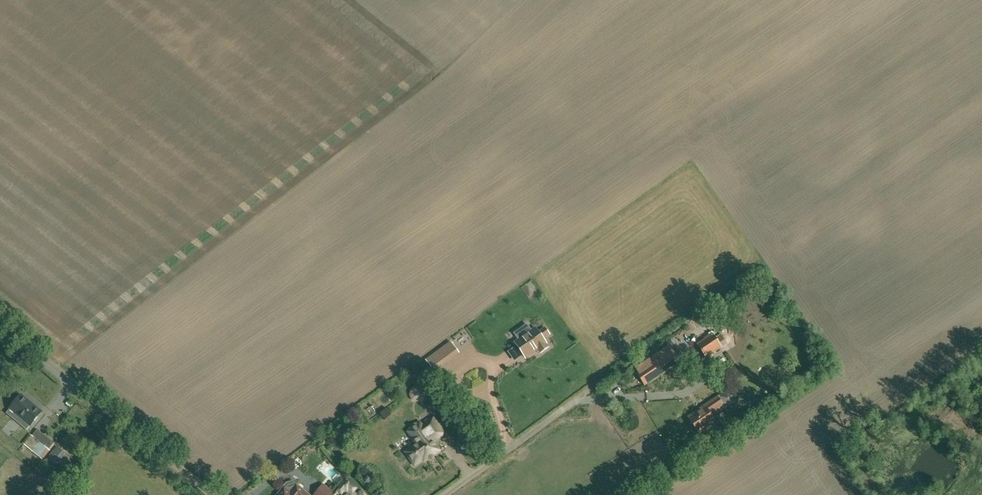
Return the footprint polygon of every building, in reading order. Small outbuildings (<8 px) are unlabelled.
[(514,343),(516,346),(523,355),(525,358),(538,349),(541,353),(548,348),(545,344),(546,343),(543,339),(550,335),(544,328),(538,332),(535,328),(531,331),(527,325),(514,334),(519,340),(514,343)] [(721,347),(712,334),(697,344),(706,357),(721,347)] [(442,361),(457,350),(450,341),(436,352),(442,361)] [(511,346),(505,351),(513,361),(519,356),(511,346)] [(653,358),(646,363),(649,367),(642,371),(640,373),(647,384),(664,373),(653,358)] [(420,403),(423,391),(411,387),(407,399),(420,403)] [(21,395),(10,409),(30,426),(41,412),(21,395)] [(699,434),(715,424),(709,414),(723,405),(717,397),(704,406),(705,407),(688,417),(699,434)] [(418,443),(408,450),(410,453),(410,455),(410,457),(412,458),(413,459),(415,460),(417,463),(423,458),(425,460),(439,450),(432,440),(435,437),(436,438),(444,433),(434,418),(425,424),(426,425),(423,427),(420,423),(418,424),(416,424),(414,425),(413,426),(411,428),(410,430),(409,431),(418,443)] [(49,449),(54,443),(37,429),(32,436),(49,449)] [(66,455),(57,446),(46,458),(55,467),(66,455)] [(336,491),(341,494),(342,494),(345,492),(347,494),(349,492),(353,494),(358,489),(346,479),(336,491)] [(323,484),(315,494),(333,494),(337,490),(332,486),(329,489),(323,484)] [(284,488),(280,493),(278,493),(277,494),(309,494),(297,485),(290,492),(284,488)]
